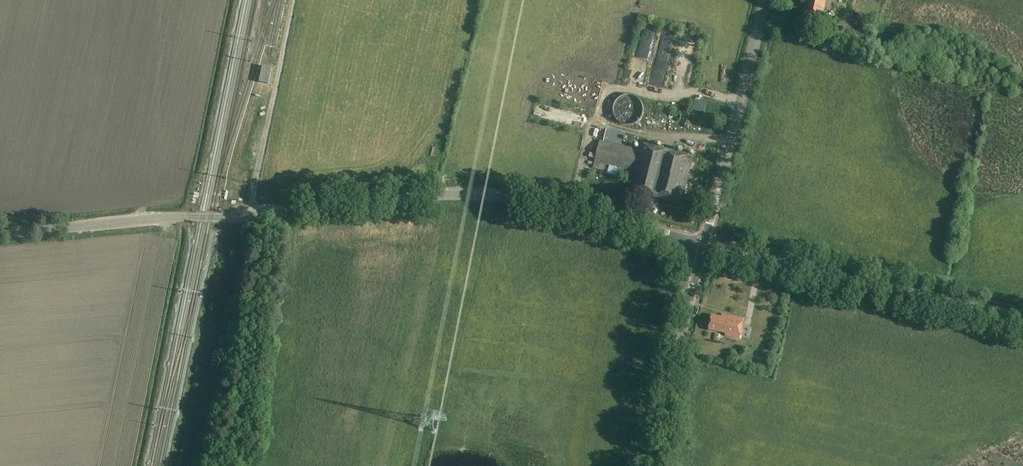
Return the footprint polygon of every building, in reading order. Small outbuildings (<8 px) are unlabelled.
[(826,0),(808,0),(803,20),(820,24),(826,0)] [(847,47),(849,37),(833,34),(831,44),(847,47)] [(659,38),(652,62),(663,66),(670,41),(659,38)] [(268,84),(271,68),(262,66),(259,83),(268,84)] [(561,74),(566,82),(571,78),(566,70),(561,74)] [(644,111),(644,110),(644,109),(644,107),(644,106),(643,105),(643,104),(642,102),(642,101),(641,100),(640,99),(639,98),(638,97),(637,97),(636,96),(634,96),(633,95),(632,95),(630,95),(629,95),(628,95),(626,95),(625,95),(624,96),(623,96),(621,97),(620,97),(619,98),(618,99),(617,100),(616,101),(616,102),(615,104),(615,105),(614,106),(614,107),(614,109),(614,110),(614,111),(614,113),(614,114),(615,115),(615,116),(616,118),(616,119),(617,120),(618,121),(619,122),(620,123),(621,123),(623,124),(624,124),(625,125),(626,125),(628,125),(629,125),(630,125),(632,125),(633,125),(634,124),(636,124),(637,123),(638,123),(639,122),(640,121),(641,120),(642,119),(642,118),(643,116),(643,115),(644,114),(644,113),(644,111)] [(705,113),(708,104),(696,101),(694,111),(705,113)] [(538,121),(533,139),(538,140),(543,123),(538,121)] [(667,126),(655,128),(657,139),(668,137),(667,126)] [(604,139),(622,144),(623,138),(606,133),(604,139)] [(639,150),(600,140),(593,168),(606,171),(607,165),(635,172),(630,192),(682,205),(693,156),(641,144),(639,150)] [(620,176),(601,171),(599,177),(618,182),(620,176)] [(744,319),(723,315),(723,317),(711,315),(709,330),(725,334),(725,336),(740,339),(744,319)]
